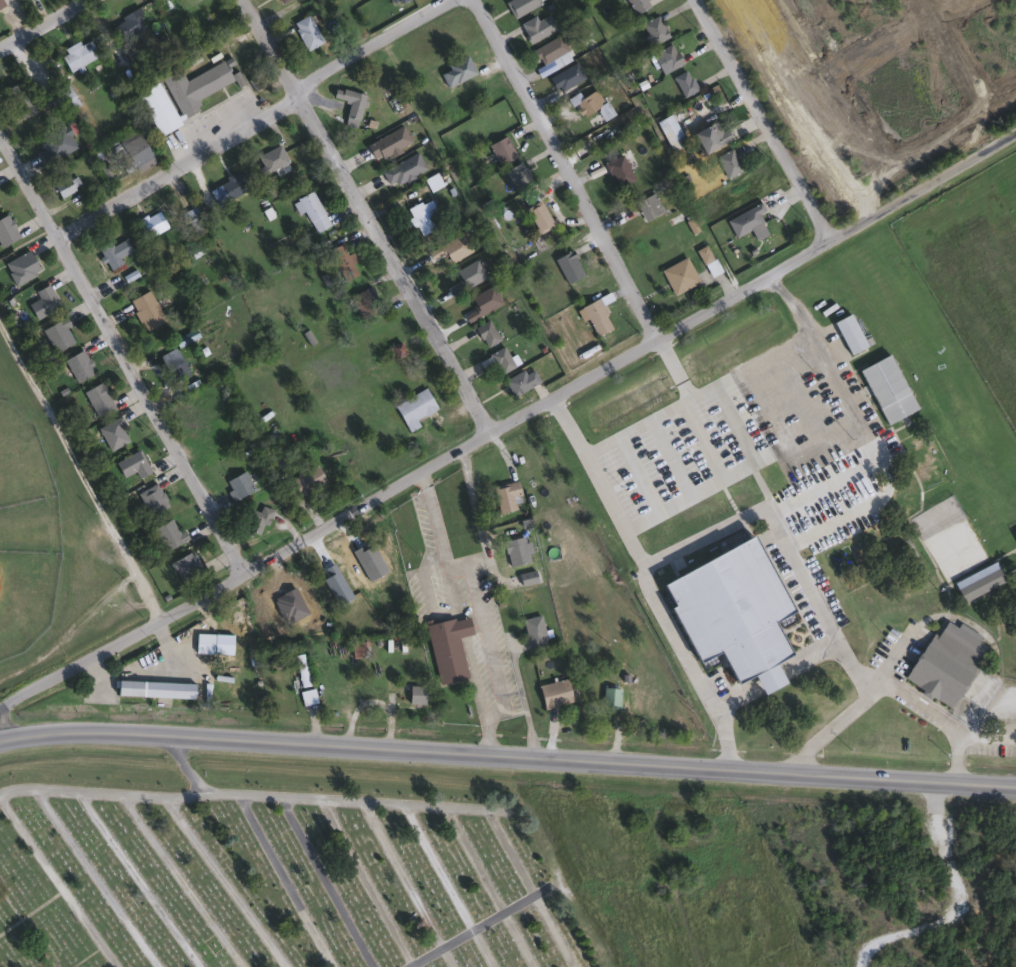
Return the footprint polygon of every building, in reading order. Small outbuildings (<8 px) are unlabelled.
[(511,17),(504,0),(536,0),(538,6),(511,17)] [(632,15),(625,0),(646,0),(649,6),(632,15)] [(306,50),(291,23),(306,14),(322,41),(306,50)] [(535,20),(545,14),(554,29),(528,44),(517,25),(533,16),(535,20)] [(110,28),(128,15),(140,31),(122,44),(110,28)] [(647,44),(640,21),(659,16),(665,39),(647,44)] [(566,56),(543,69),(532,50),(559,35),(567,50),(564,52),(566,56)] [(97,56),(68,71),(58,52),(78,41),(79,44),(88,39),(97,56)] [(649,57),(667,43),(681,60),(664,75),(649,57)] [(434,72),(466,57),(474,73),(442,89),(434,72)] [(184,80),(222,61),(232,81),(196,98),(201,109),(181,118),(161,77),(179,69),(184,80)] [(583,78),(556,92),(548,77),(575,63),(583,78)] [(696,89),(682,97),(672,76),(686,69),(696,89)] [(36,111),(19,119),(4,87),(21,80),(36,111)] [(135,93),(157,81),(179,124),(157,135),(135,93)] [(331,98),(333,88),(363,94),(357,128),(343,125),(347,101),(331,98)] [(576,93),(579,99),(595,89),(611,116),(603,120),(596,108),(579,118),(567,98),(576,93)] [(60,103),(50,109),(45,100),(55,94),(60,103)] [(667,143),(655,122),(669,115),(680,135),(667,143)] [(714,149),(700,130),(714,119),(728,138),(714,149)] [(35,142),(63,124),(77,146),(46,167),(36,153),(40,150),(35,142)] [(410,142),(374,163),(365,145),(401,125),(410,142)] [(515,156),(499,165),(487,144),(503,135),(515,156)] [(130,155),(144,145),(153,158),(139,167),(130,155)] [(287,162),(265,173),(257,156),(278,145),(287,162)] [(741,170),(725,178),(714,157),(730,148),(741,170)] [(425,169),(388,188),(379,171),(416,152),(425,169)] [(616,189),(602,164),(620,154),(634,179),(616,189)] [(126,171),(121,163),(128,159),(133,167),(126,171)] [(504,168),(522,162),(530,183),(512,189),(504,168)] [(218,183),(241,172),(249,188),(226,200),(218,183)] [(75,188),(60,199),(51,187),(66,176),(69,180),(74,177),(77,182),(73,185),(75,188)] [(296,198),(311,191),(329,225),(313,233),(296,198)] [(633,203),(652,193),(662,212),(643,221),(633,203)] [(434,229),(417,236),(404,209),(429,198),(437,216),(429,220),(434,229)] [(538,233),(523,210),(536,201),(552,224),(538,233)] [(756,204),(765,220),(735,237),(726,221),(756,204)] [(136,221),(158,211),(166,227),(144,238),(136,221)] [(19,237),(0,246),(0,217),(6,214),(19,237)] [(107,269),(95,247),(109,240),(111,245),(124,238),(133,256),(107,269)] [(350,252),(357,272),(339,277),(330,249),(342,245),(344,254),(350,252)] [(553,258),(571,249),(583,275),(565,283),(553,258)] [(2,263),(27,250),(38,272),(13,285),(2,263)] [(698,281),(673,294),(660,270),(684,256),(698,281)] [(33,289),(48,283),(58,307),(33,318),(27,303),(37,299),(33,289)] [(349,298),(369,286),(379,304),(359,315),(349,298)] [(144,330),(128,300),(148,290),(163,320),(144,330)] [(847,354),(832,320),(850,313),(864,347),(847,354)] [(40,328),(62,317),(75,340),(53,352),(40,328)] [(473,327),(487,319),(498,337),(485,345),(473,327)] [(387,345),(408,339),(412,354),(390,359),(387,345)] [(514,365),(500,372),(495,362),(482,369),(477,360),(503,346),(514,365)] [(157,356),(177,347),(189,372),(169,381),(157,356)] [(76,381),(62,359),(81,348),(94,370),(76,381)] [(859,367),(890,354),(914,410),(883,423),(859,367)] [(511,396),(503,380),(530,366),(539,381),(511,396)] [(113,405),(94,414),(82,389),(101,379),(113,405)] [(407,430),(393,404),(424,387),(435,407),(416,418),(419,424),(407,430)] [(109,449),(96,426),(118,415),(130,438),(109,449)] [(137,476),(134,469),(122,476),(114,460),(137,448),(149,470),(137,476)] [(297,496),(288,480),(316,464),(325,480),(297,496)] [(223,480),(243,469),(253,488),(234,499),(223,480)] [(169,501),(154,515),(136,497),(151,482),(169,501)] [(513,495),(514,509),(496,510),(494,483),(518,482),(519,494),(513,495)] [(241,525),(249,509),(256,512),(260,503),(272,509),(259,534),(241,525)] [(162,550),(150,527),(173,516),(185,538),(162,550)] [(529,560),(508,566),(501,540),(521,534),(529,560)] [(659,577),(754,535),(788,610),(771,618),(787,653),(773,659),(783,681),(759,691),(751,673),(734,681),(719,648),(695,659),(659,577)] [(181,581),(169,561),(191,548),(203,569),(181,581)] [(962,601),(952,581),(994,560),(1004,580),(962,601)] [(333,587),(325,591),(317,577),(336,567),(347,588),(337,594),(333,587)] [(519,573),(532,571),(533,580),(520,582),(519,573)] [(949,706),(903,678),(943,613),(978,634),(975,638),(986,645),(949,706)] [(521,618),(539,614),(546,642),(527,646),(521,618)] [(458,635),(466,677),(437,682),(425,622),(467,615),(470,633),(458,635)] [(212,632),(212,651),(195,651),(195,632),(212,632)] [(355,654),(355,642),(365,642),(365,654),(355,654)] [(292,655),(301,652),(309,682),(300,685),(292,655)] [(543,707),(537,683),(565,677),(571,700),(543,707)] [(192,697),(115,694),(116,679),(193,682),(192,697)] [(424,703),(409,703),(409,685),(424,685),(424,703)] [(616,704),(602,704),(602,687),(616,687),(616,704)] [(299,690),(313,688),(315,702),(301,704),(299,690)]
